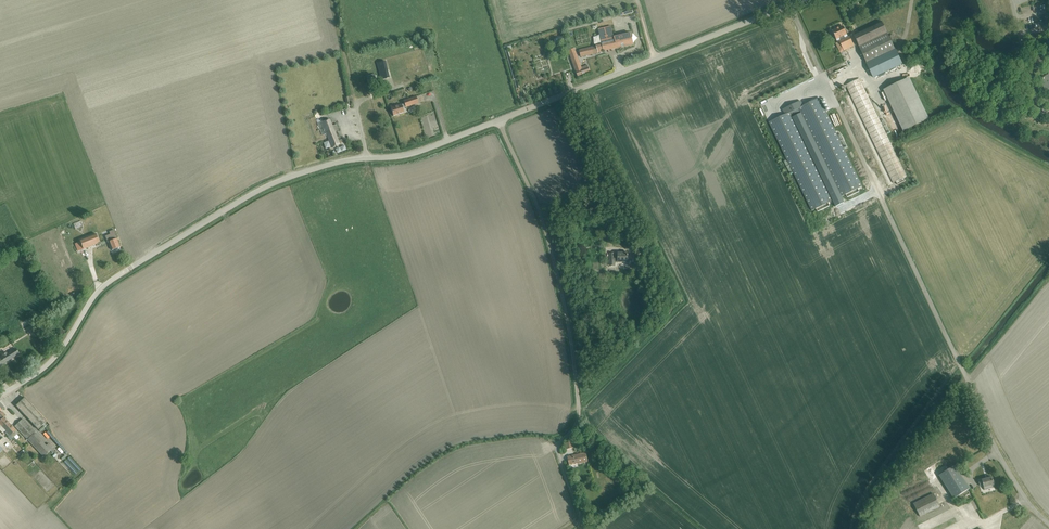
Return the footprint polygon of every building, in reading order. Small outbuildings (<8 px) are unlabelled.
[(853,35),(867,64),(873,78),(901,64),(881,22),(853,35)] [(601,43),(596,44),(596,46),(598,53),(603,51),(633,44),(631,33),(613,37),(611,26),(598,29),(601,43)] [(854,46),(849,37),(848,37),(847,34),(843,26),(832,31),(836,39),(837,42),(839,42),(843,51),(854,46)] [(596,46),(579,50),(581,57),(598,53),(596,46)] [(575,48),(568,51),(577,77),(590,72),(587,65),(581,67),(575,48)] [(368,83),(376,81),(375,76),(374,73),(366,76),(368,83)] [(1048,74),(1044,77),(1042,78),(1040,83),(1042,85),(1044,89),(1048,91),(1048,74)] [(904,178),(907,176),(859,79),(845,85),(893,183),(896,182),(897,185),(905,181),(904,178)] [(909,79),(885,90),(903,131),(928,119),(909,79)] [(405,107),(418,103),(416,96),(403,101),(404,104),(397,106),(397,105),(390,107),(391,108),(390,108),(393,116),(404,112),(402,108),(405,107)] [(803,106),(798,109),(799,109),(841,196),(861,186),(819,99),(803,106)] [(801,101),(783,110),(785,114),(789,112),(790,114),(790,113),(791,115),(799,112),(798,110),(799,109),(798,109),(803,106),(801,101)] [(785,114),(769,122),(811,210),(831,200),(790,114),(789,112),(785,114)] [(792,117),(835,207),(844,203),(841,196),(801,113),(792,117)] [(315,116),(309,119),(317,139),(327,135),(332,147),(340,144),(335,132),(339,131),(336,124),(332,125),(330,119),(323,121),(322,119),(321,120),(318,119),(316,120),(315,116)] [(110,234),(105,236),(107,242),(108,242),(111,250),(120,247),(117,239),(114,230),(109,232),(110,234)] [(80,242),(75,243),(78,251),(99,243),(96,234),(79,240),(80,242)] [(614,262),(621,262),(627,262),(627,253),(618,253),(618,256),(615,256),(615,253),(609,253),(610,265),(614,265),(614,262)] [(18,353),(15,348),(6,354),(6,353),(2,355),(3,356),(0,358),(0,365),(18,353)] [(38,429),(46,421),(24,397),(16,405),(38,429)] [(4,417),(3,417),(0,420),(0,425),(5,430),(6,431),(12,438),(18,433),(4,417)] [(46,446),(34,433),(35,432),(22,419),(15,426),(27,439),(43,456),(50,450),(52,452),(55,449),(49,443),(46,446)] [(578,464),(588,462),(586,453),(567,457),(569,465),(578,462),(578,464)] [(954,499),(969,489),(955,465),(939,475),(954,499)] [(980,486),(983,485),(984,488),(984,487),(984,490),(994,487),(994,485),(992,477),(982,480),(982,478),(978,480),(980,486)] [(920,517),(940,507),(933,494),(913,504),(920,517)]
